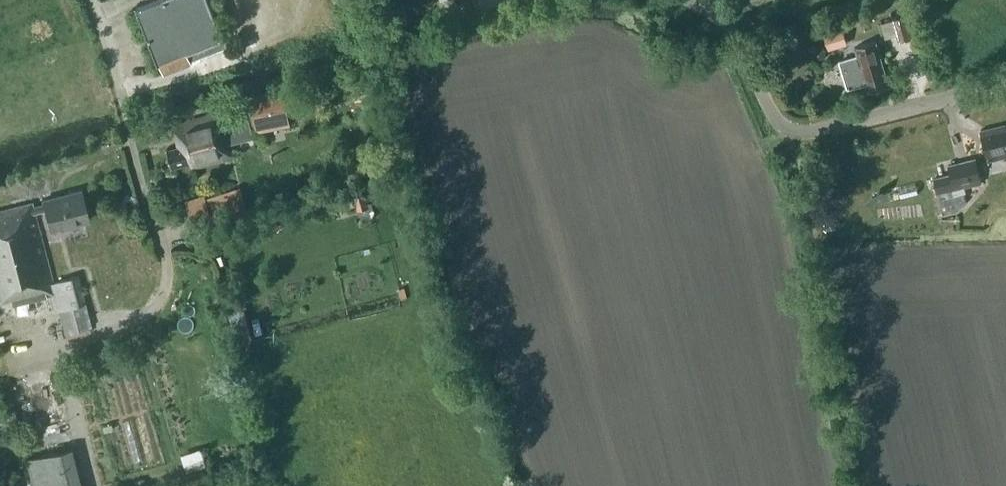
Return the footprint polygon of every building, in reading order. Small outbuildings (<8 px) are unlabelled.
[(210,0),(159,0),(137,8),(158,64),(161,64),(164,73),(191,63),(190,60),(227,46),(210,0)] [(919,29),(914,11),(881,21),(885,38),(896,35),(898,41),(913,37),(912,31),(919,29)] [(823,32),(828,49),(848,42),(843,26),(823,32)] [(858,55),(840,60),(847,87),(864,83),(867,92),(887,87),(876,42),(867,44),(855,47),(858,55)] [(191,168),(230,157),(226,141),(228,141),(227,138),(246,133),(243,120),(253,117),(255,124),(287,118),(283,91),(250,97),(251,105),(220,113),(173,126),(178,145),(166,148),(171,167),(190,162),(191,168)] [(982,131),(989,161),(1005,157),(1005,125),(982,131)] [(979,178),(974,158),(948,165),(953,185),(979,178)] [(225,205),(210,210),(213,221),(242,212),(235,189),(222,193),(225,205)] [(84,211),(79,191),(41,200),(42,204),(31,207),(30,203),(0,211),(0,300),(8,297),(10,304),(45,295),(49,313),(56,311),(63,335),(89,328),(75,277),(51,283),(33,213),(44,210),(49,231),(87,221),(84,211)] [(365,192),(354,195),(358,209),(368,206),(365,192)] [(55,452),(35,452),(36,485),(57,485),(55,452)] [(183,462),(186,470),(205,464),(203,456),(183,462)]
